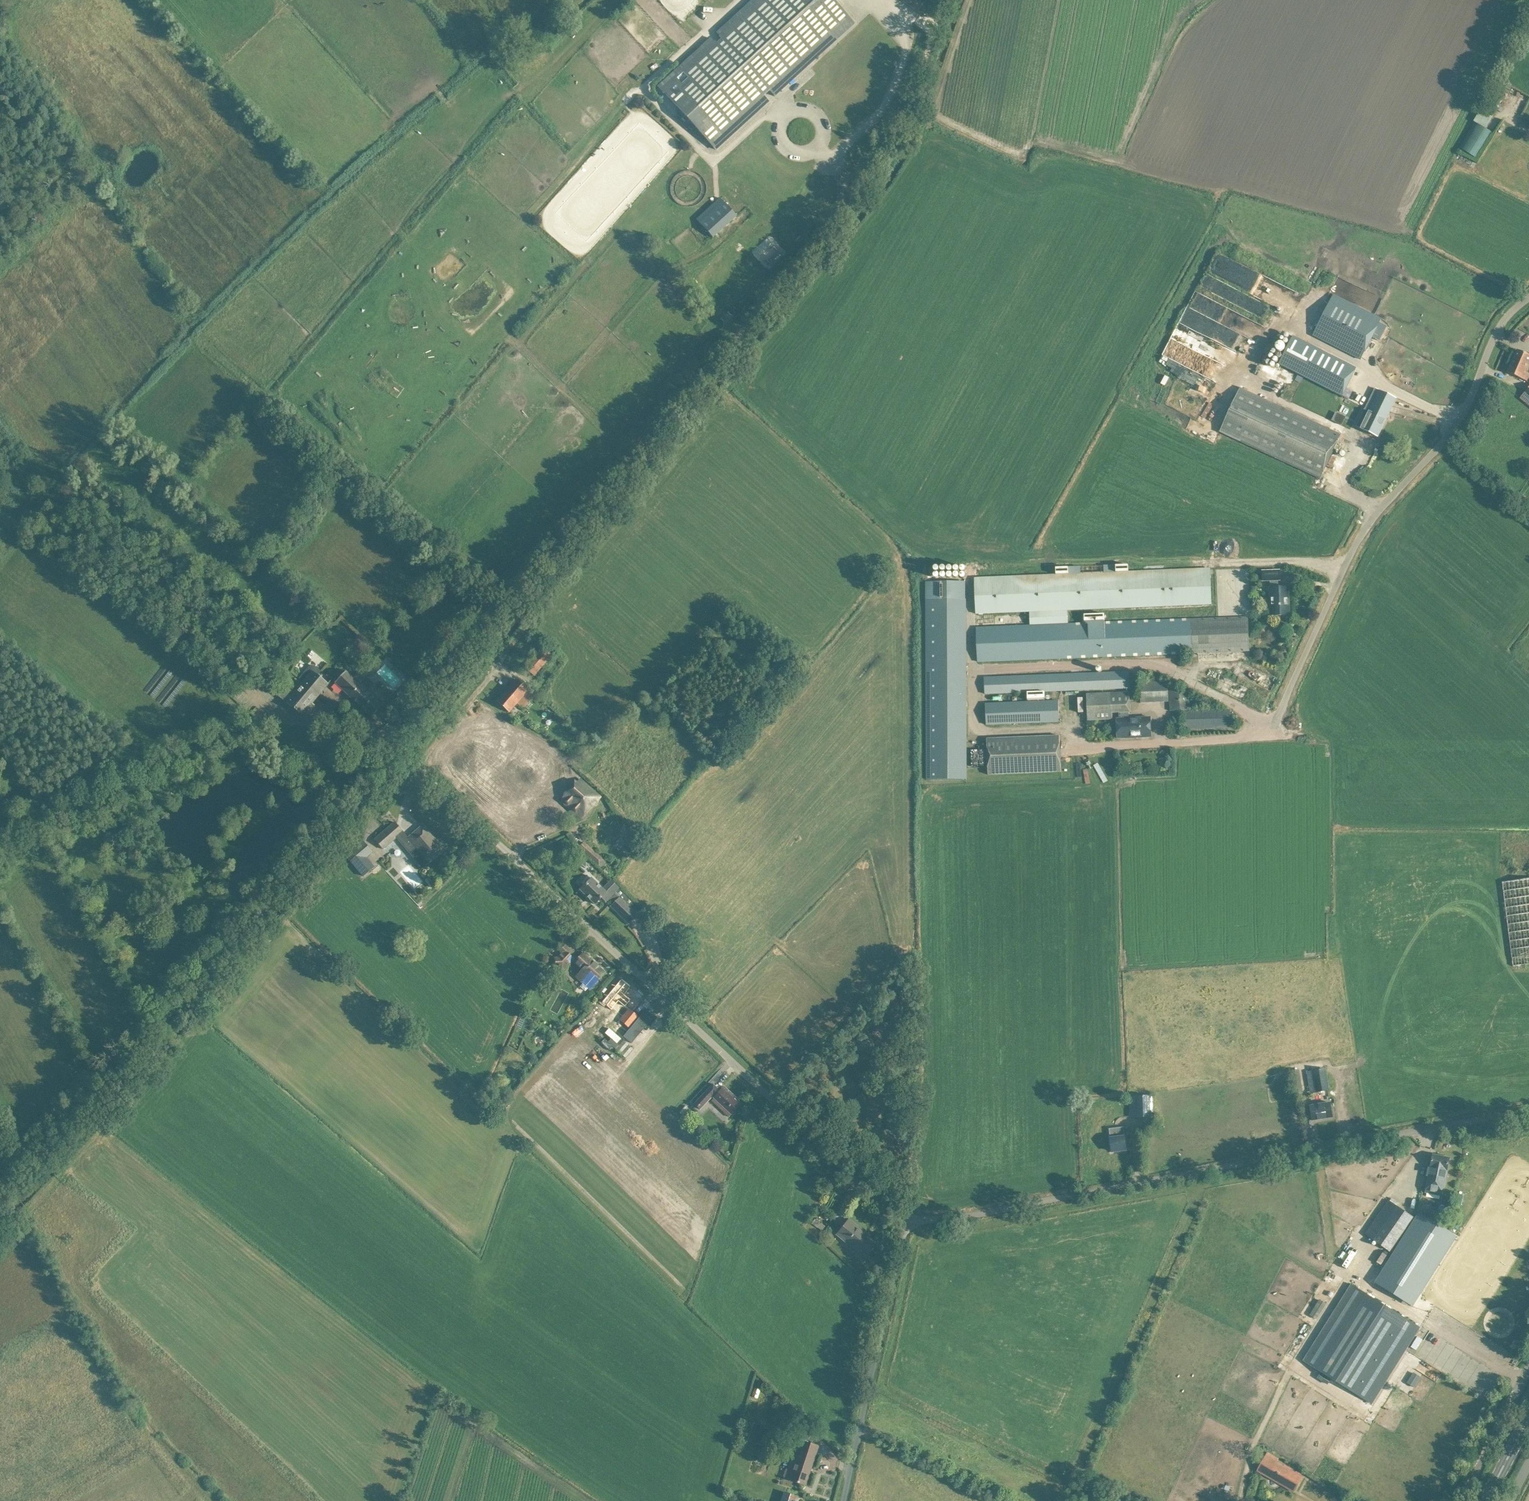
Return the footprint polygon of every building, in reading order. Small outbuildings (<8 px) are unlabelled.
[(818,56),(815,53),(851,21),(832,0),(753,0),(717,33),(722,39),(716,44),(711,38),(658,87),(715,150),(769,101),(764,96),(769,90),(774,96),(818,56)] [(1480,110),(1492,118),(1504,98),(1491,91),(1480,110)] [(695,219),(713,238),(737,216),(719,197),(695,219)] [(724,263),(715,274),(719,277),(728,267),(724,263)] [(1257,290),(1274,298),(1281,285),(1263,277),(1257,290)] [(1360,357),(1382,315),(1333,290),(1312,333),(1360,357)] [(1195,305),(1193,310),(1202,313),(1204,309),(1195,305)] [(1294,336),(1279,364),(1342,396),(1356,368),(1294,336)] [(1231,345),(1230,353),(1237,354),(1238,346),(1231,345)] [(1517,350),(1507,372),(1526,381),(1528,375),(1528,374),(1525,372),(1528,362),(1528,355),(1517,350)] [(1209,366),(1193,409),(1208,415),(1222,379),(1216,376),(1219,369),(1209,366)] [(402,394),(406,389),(400,384),(396,389),(402,394)] [(1521,397),(1528,404),(1528,387),(1521,397)] [(1241,388),(1220,432),(1321,479),(1341,435),(1241,388)] [(1386,419),(1396,398),(1379,390),(1361,428),(1378,436),(1386,419)] [(1212,604),(1210,570),(975,579),(976,614),(1031,611),(1032,625),(976,627),(978,661),(1186,653),(1192,653),(1249,651),(1248,617),(1068,624),(1067,610),(1212,604)] [(1270,587),(1271,616),(1290,615),(1289,602),(1288,602),(1288,587),(1278,587),(1278,580),(1280,580),(1280,570),(1262,571),(1263,581),(1270,581),(1270,587)] [(961,581),(926,582),(927,779),(966,779),(965,599),(962,599),(961,581)] [(552,654),(543,647),(525,668),(534,676),(552,654)] [(378,674),(399,691),(411,677),(390,660),(378,674)] [(278,692),(276,694),(281,698),(286,702),(302,714),(306,710),(309,712),(314,705),(312,703),(328,684),(321,678),(322,678),(322,677),(322,676),(322,675),(322,673),(322,672),(321,672),(314,666),(313,665),(312,665),(311,665),(310,666),(309,666),(308,667),(307,667),(299,678),(299,679),(294,685),(287,680),(278,692)] [(345,671),(335,682),(371,717),(371,716),(377,722),(387,711),(382,706),(382,705),(367,691),(372,687),(357,673),(353,678),(345,671)] [(1129,688),(1128,672),(986,677),(987,693),(1129,688)] [(534,695),(515,679),(496,701),(509,712),(517,703),(523,709),(534,695)] [(1167,702),(1167,682),(1140,683),(1140,703),(1167,702)] [(1170,691),(1170,711),(1191,710),(1190,690),(1170,691)] [(1119,719),(1117,719),(1118,738),(1118,737),(1134,737),(1134,736),(1140,736),(1140,737),(1151,737),(1150,717),(1128,718),(1128,712),(1130,712),(1129,692),(1086,694),(1088,720),(1113,719),(1112,712),(1119,712),(1119,719)] [(986,704),(988,725),(1059,722),(1059,700),(986,704)] [(650,718),(659,727),(669,717),(659,708),(650,718)] [(1231,727),(1230,710),(1185,711),(1185,729),(1231,727)] [(990,775),(1062,772),(1060,736),(988,739),(990,775)] [(373,753),(360,740),(352,748),(365,761),(373,753)] [(562,801),(568,807),(572,804),(584,814),(600,796),(580,779),(564,797),(562,801)] [(403,832),(394,822),(375,839),(383,849),(403,832)] [(431,836),(428,832),(428,831),(423,825),(401,844),(412,856),(418,851),(428,863),(444,850),(432,836),(431,836)] [(631,835),(626,841),(633,848),(641,837),(633,830),(630,833),(631,835)] [(370,850),(363,841),(345,856),(363,876),(371,869),(361,857),(370,850)] [(583,842),(579,847),(596,863),(601,858),(583,842)] [(584,886),(580,890),(595,904),(601,897),(606,902),(609,899),(614,903),(620,897),(615,893),(619,888),(614,883),(606,892),(591,878),(587,875),(580,883),(584,886)] [(1513,967),(1528,964),(1528,878),(1502,882),(1513,967)] [(611,906),(628,923),(637,914),(620,897),(614,903),(611,906)] [(663,938),(669,931),(660,923),(654,929),(663,938)] [(553,958),(551,961),(551,964),(554,967),(558,966),(562,971),(570,962),(571,963),(573,961),(574,963),(581,969),(574,977),(582,984),(580,986),(585,991),(587,989),(588,990),(593,985),(604,972),(583,953),(579,958),(577,956),(565,945),(560,951),(562,953),(557,958),(553,958)] [(622,978),(602,1002),(611,1010),(612,1008),(619,1013),(625,1005),(630,999),(624,994),(631,986),(622,978)] [(622,1016),(616,1023),(627,1031),(639,1017),(625,1005),(619,1013),(622,1016)] [(648,1014),(637,1026),(645,1034),(657,1022),(648,1014)] [(567,1045),(575,1045),(574,1036),(566,1037),(567,1045)] [(627,1042),(619,1051),(628,1060),(637,1050),(627,1042)] [(1318,1090),(1328,1089),(1325,1069),(1314,1071),(1318,1090)] [(1300,1081),(1293,1083),(1295,1094),(1302,1093),(1300,1081)] [(695,1102),(693,1104),(700,1110),(702,1108),(713,1097),(714,1098),(731,1114),(740,1105),(722,1088),(720,1091),(718,1089),(713,1084),(695,1102)] [(1153,1096),(1136,1096),(1137,1117),(1153,1116),(1153,1096)] [(1333,1117),(1330,1103),(1310,1106),(1313,1120),(1333,1117)] [(689,1109),(683,1115),(690,1121),(695,1115),(689,1109)] [(1126,1150),(1124,1128),(1110,1130),(1111,1138),(1110,1138),(1112,1152),(1126,1150)] [(1433,1155),(1426,1192),(1442,1196),(1450,1158),(1433,1155)] [(1389,1251),(1413,1217),(1397,1206),(1374,1240),(1389,1251)] [(815,1219),(811,1224),(822,1231),(825,1226),(815,1219)] [(837,1234),(858,1251),(865,1257),(871,1250),(872,1251),(873,1249),(872,1248),(876,1244),(863,1234),(864,1232),(848,1220),(837,1234)] [(1303,1361),(1369,1402),(1418,1325),(1367,1293),(1352,1284),(1303,1361)] [(1420,1353),(1427,1341),(1421,1338),(1415,1350),(1420,1353)] [(757,1390),(755,1399),(762,1401),(764,1391),(757,1390)] [(818,1446),(798,1439),(788,1470),(786,1469),(783,1478),(805,1486),(818,1446)] [(1258,1469),(1295,1489),(1302,1477),(1271,1459),(1273,1455),(1268,1452),(1258,1469)] [(783,1491),(780,1500),(794,1500),(796,1495),(783,1491)]
